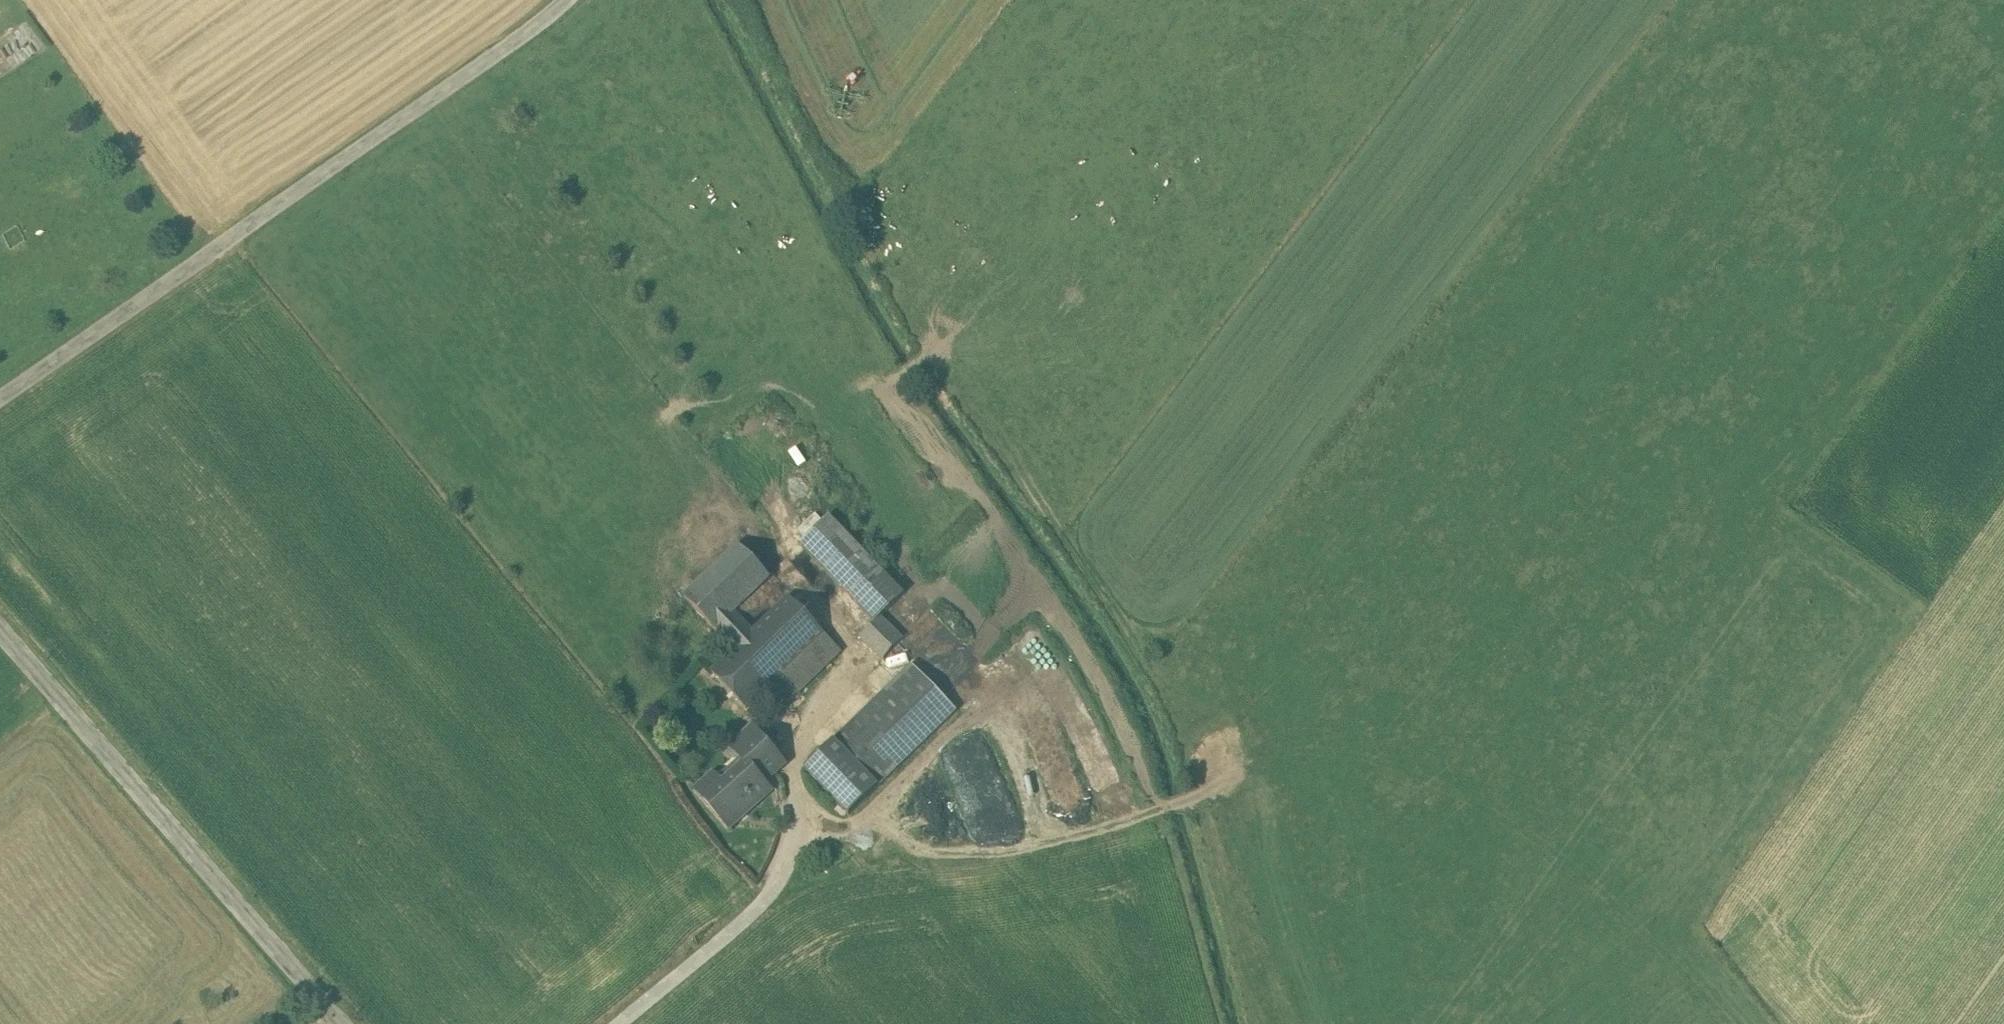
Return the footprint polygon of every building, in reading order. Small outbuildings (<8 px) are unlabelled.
[(904,594),(829,515),(799,544),(875,622),(881,617),(904,594)] [(684,598),(714,631),(733,612),(769,578),(739,546),(684,598)] [(753,631),(734,650),(770,686),(824,632),(788,596),(753,631)] [(714,631),(734,650),(753,631),(733,612),(714,631)] [(902,640),(881,617),(875,622),(860,636),(882,659),(902,640)] [(824,632),(770,686),(787,704),(841,650),(824,632)] [(734,650),(712,672),(747,708),(770,686),(734,650)] [(916,667),(807,770),(850,815),(959,712),(916,667)] [(713,775),(696,791),(729,828),(771,791),(763,783),(785,765),(753,728),(731,747),(747,766),(723,786),(713,775)]
